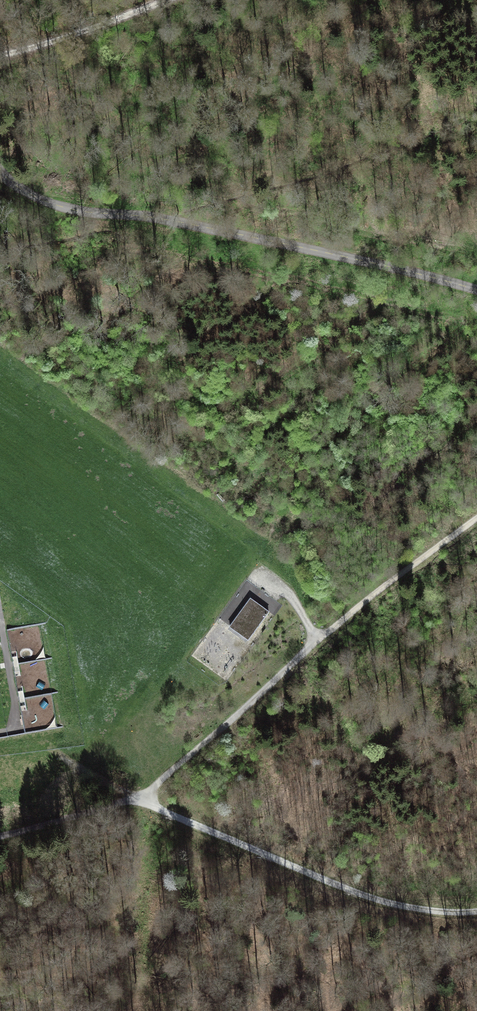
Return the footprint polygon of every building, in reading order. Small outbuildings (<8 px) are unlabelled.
[(269,610),(250,597),(230,626),(248,639),(269,610)]
